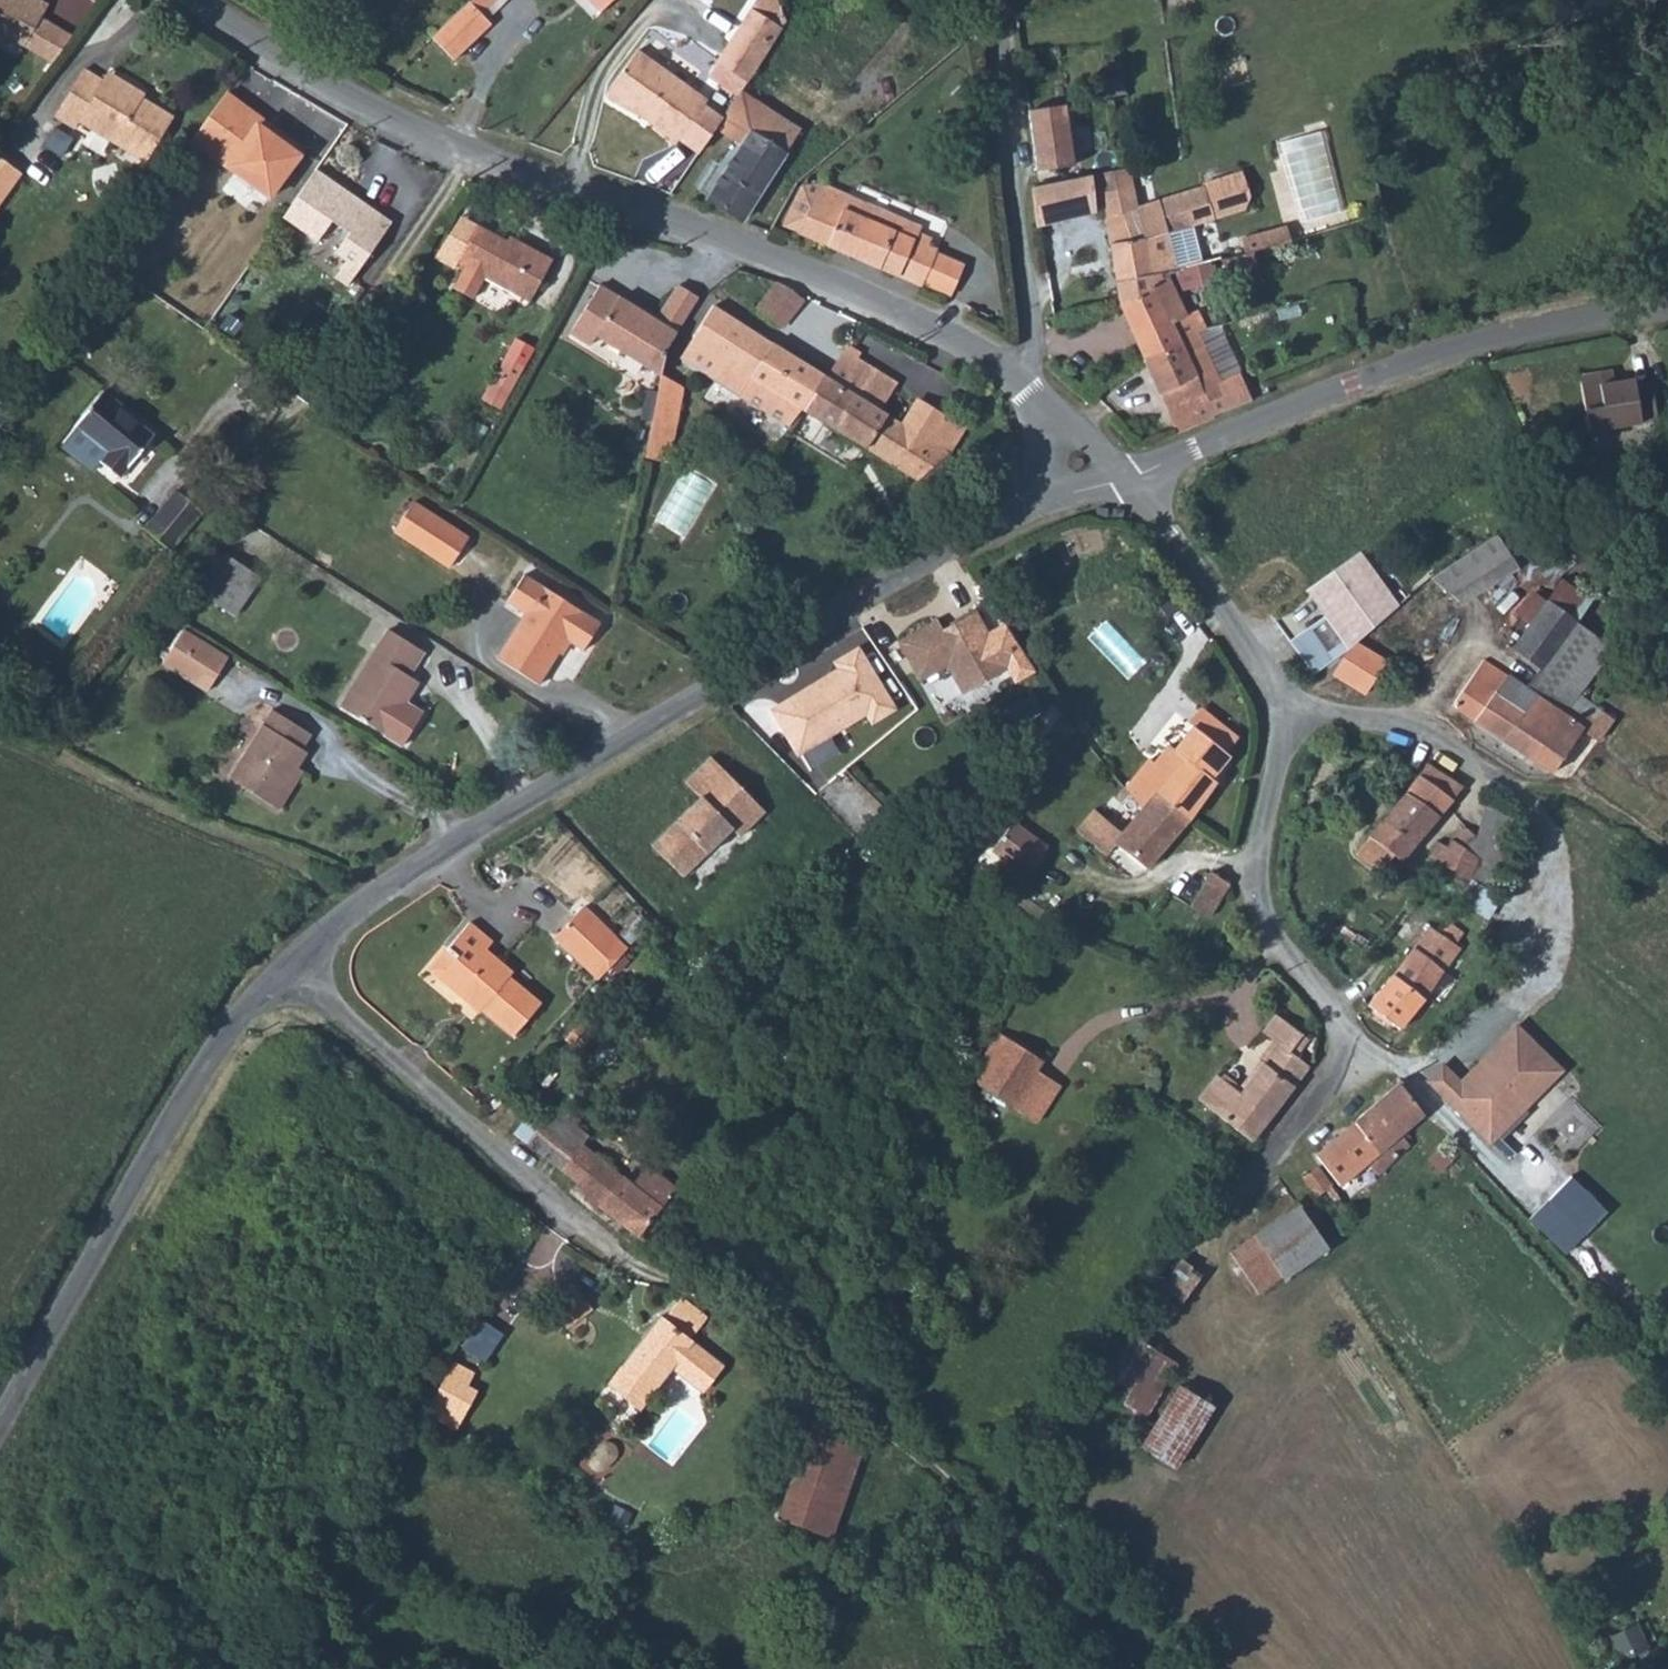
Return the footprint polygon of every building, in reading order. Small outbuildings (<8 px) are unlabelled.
[(446,13),(464,30),(494,0),(459,0),(446,13)] [(583,26),(610,0),(557,0),(583,26)] [(726,14),(761,32),(762,29),(749,0),(732,0),(726,14)] [(4,58),(19,69),(39,42),(48,29),(23,12),(16,23),(0,12),(0,58),(4,58)] [(446,13),(410,50),(432,72),(469,35),(464,30),(446,13)] [(757,40),(761,32),(726,14),(699,70),(713,76),(706,92),(727,103),(732,94),(757,40)] [(779,50),(757,40),(732,94),(754,103),(779,50)] [(39,42),(19,69),(45,87),(65,60),(39,42)] [(696,114),(619,76),(595,121),(673,157),(696,114)] [(104,100),(81,86),(50,134),(71,146),(76,138),(139,176),(164,134),(133,114),(137,108),(110,93),(104,100)] [(227,93),(190,144),(270,199),(305,152),(262,124),(266,117),(227,93)] [(1065,109),(1028,115),(1036,171),(1074,165),(1065,109)] [(782,137),(723,111),(704,154),(730,169),(709,223),(737,234),(744,232),(782,137)] [(1285,138),(1302,221),(1348,212),(1331,129),(1285,138)] [(314,169),(281,219),(318,244),(332,221),(349,232),(336,255),(344,261),(333,279),(350,289),(392,221),(314,169)] [(1189,187),(1099,214),(1094,182),(1088,185),(1093,224),(1107,223),(1129,302),(1167,286),(1174,282),(1161,244),(1208,224),(1215,206),(1209,181),(1189,187)] [(0,183),(0,212),(14,193),(0,183)] [(1088,185),(1032,192),(1035,234),(1080,226),(1093,224),(1088,185)] [(831,188),(808,191),(788,229),(886,279),(902,244),(873,229),(879,214),(831,188)] [(909,229),(879,214),(873,229),(902,244),(909,229)] [(1332,217),(1321,219),(1324,231),(1336,228),(1332,217)] [(1252,230),(1207,243),(1213,261),(1239,254),(1257,249),(1252,230)] [(555,273),(520,253),(516,260),(482,239),(460,276),(529,316),(555,273)] [(942,262),(902,244),(886,279),(927,298),(927,296),(940,265),(942,262)] [(1271,245),(1257,249),(1239,254),(1245,274),(1276,264),(1271,245)] [(1204,260),(1184,268),(1185,271),(1206,264),(1204,260)] [(1206,264),(1185,271),(1187,277),(1192,288),(1212,280),(1206,264)] [(966,276),(940,265),(927,296),(953,306),(966,276)] [(1167,286),(1129,302),(1153,358),(1205,333),(1181,279),(1174,282),(1167,286)] [(684,299),(660,337),(605,302),(578,347),(614,372),(620,364),(670,393),(676,368),(711,314),(684,299)] [(802,316),(788,310),(781,332),(794,338),(802,316)] [(835,399),(728,327),(694,375),(728,400),(741,383),(764,400),(813,433),(835,399)] [(1205,333),(1153,358),(1181,428),(1218,412),(1211,395),(1228,386),(1217,362),(1211,346),(1205,333)] [(504,409),(529,366),(509,355),(485,398),(504,409)] [(813,433),(933,515),(952,481),(908,451),(884,435),(901,409),(851,376),(835,399),(813,433)] [(1607,380),(1592,384),(1595,398),(1610,394),(1607,380)] [(1610,394),(1595,398),(1592,384),(1576,387),(1588,445),(1654,429),(1646,393),(1631,397),(1629,392),(1610,394)] [(129,418),(103,400),(74,441),(104,464),(96,475),(118,491),(144,455),(117,436),(129,418)] [(800,452),(813,433),(764,400),(751,418),(800,452)] [(908,451),(952,481),(968,458),(923,428),(908,451)] [(165,508),(135,545),(161,565),(190,529),(165,508)] [(461,546),(403,513),(386,543),(444,576),(461,546)] [(944,522),(933,515),(932,517),(931,520),(932,523),(934,524),(937,526),(939,526),(942,524),(944,522)] [(1504,550),(1447,591),(1472,624),(1528,584),(1504,550)] [(1326,618),(1289,642),(1314,675),(1400,604),(1363,553),(1310,592),(1326,618)] [(246,590),(224,578),(203,613),(223,626),(246,590)] [(600,629),(523,583),(508,607),(523,617),(492,667),(538,695),(568,646),(584,656),(600,629)] [(1549,619),(1540,613),(1508,660),(1542,681),(1573,636),(1586,615),(1561,599),(1549,619)] [(1016,685),(1037,673),(1008,626),(991,631),(979,611),(946,631),(941,622),(903,645),(922,676),(949,660),(966,689),(1004,666),(1016,685)] [(1573,636),(1542,681),(1527,703),(1537,710),(1510,757),(1550,779),(1557,780),(1583,741),(1598,749),(1610,728),(1593,717),(1590,722),(1572,710),(1605,656),(1573,636)] [(1377,640),(1363,649),(1350,660),(1373,689),(1401,669),(1377,640)] [(220,668),(177,642),(157,672),(202,699),(220,668)] [(379,642),(333,721),(398,758),(418,726),(395,712),(387,708),(398,688),(412,662),(379,642)] [(871,726),(900,709),(862,644),(831,662),(839,668),(770,706),(798,756),(864,720),(871,726)] [(1527,703),(1480,675),(1453,720),(1475,735),(1510,757),(1537,710),(1527,703)] [(398,688),(387,708),(395,712),(406,691),(398,688)] [(302,741),(262,718),(220,785),(265,814),(287,776),(297,760),(292,757),(302,741)] [(1184,736),(1209,757),(1220,743),(1195,722),(1184,736)] [(1188,740),(1170,763),(1177,769),(1165,784),(1153,774),(1140,791),(1152,801),(1182,826),(1224,769),(1221,767),(1209,757),(1188,740)] [(1209,757),(1221,767),(1233,753),(1220,743),(1209,757)] [(627,852),(656,885),(707,840),(715,848),(741,825),(691,767),(664,790),(681,811),(670,821),(667,817),(627,852)] [(1467,797),(1426,769),(1424,772),(1437,780),(1436,792),(1450,801),(1461,808),(1464,802),(1467,797)] [(1424,772),(1372,844),(1392,859),(1401,866),(1435,821),(1450,801),(1436,792),(1437,780),(1424,772)] [(287,776),(265,814),(272,819),(293,781),(287,776)] [(1182,826),(1152,801),(1141,817),(1170,842),(1182,826)] [(1106,849),(1123,827),(1097,807),(1079,829),(1106,849)] [(1141,817),(1111,858),(1140,883),(1170,842),(1141,817)] [(1035,875),(1052,840),(1013,821),(996,856),(1035,875)] [(1485,851),(1458,835),(1445,856),(1439,852),(1430,865),(1438,871),(1470,891),(1485,851)] [(1392,859),(1372,844),(1361,860),(1381,874),(1392,859)] [(1466,900),(1493,917),(1505,897),(1478,880),(1466,900)] [(1207,894),(1189,919),(1204,931),(1220,905),(1219,901),(1207,894)] [(609,964),(570,923),(539,951),(579,991),(609,964)] [(1425,938),(1363,1016),(1373,1025),(1366,1034),(1381,1044),(1451,959),(1451,951),(1457,942),(1446,933),(1436,945),(1425,938)] [(475,959),(451,938),(426,966),(436,974),(421,993),(449,1019),(456,1014),(495,1049),(521,1020),(490,993),(494,988),(470,966),(475,959)] [(426,966),(410,984),(421,993),(436,974),(426,966)] [(1566,1069),(1519,1023),(1461,1083),(1439,1063),(1419,1076),(1492,1146),(1566,1069)] [(1277,1071),(1239,1118),(1220,1142),(1246,1164),(1306,1085),(1284,1069),(1294,1056),(1270,1038),(1257,1055),(1272,1067),(1277,1071)] [(1038,1068),(1003,1047),(974,1093),(1008,1115),(1032,1078),(1038,1068)] [(1235,1114),(1211,1094),(1191,1119),(1220,1142),(1239,1118),(1277,1071),(1272,1067),(1235,1114)] [(1032,1078),(1008,1115),(1033,1130),(1056,1093),(1032,1078)] [(1398,1123),(1375,1101),(1349,1130),(1390,1169),(1403,1157),(1385,1137),(1398,1123)] [(576,1134),(546,1109),(521,1141),(552,1166),(565,1149),(576,1134)] [(1349,1130),(1305,1174),(1315,1184),(1334,1205),(1358,1184),(1365,1192),(1390,1169),(1349,1130)] [(575,1184),(588,1168),(565,1149),(552,1166),(575,1184)] [(1444,1171),(1433,1158),(1420,1171),(1431,1184),(1444,1171)] [(636,1174),(621,1194),(588,1168),(575,1184),(567,1193),(569,1195),(628,1244),(636,1235),(650,1218),(666,1197),(636,1174)] [(1606,1210),(1569,1176),(1531,1219),(1568,1254),(1606,1210)] [(1299,1222),(1239,1264),(1268,1306),(1317,1274),(1313,1268),(1302,1253),(1315,1244),(1299,1222)] [(536,1243),(522,1281),(547,1289),(560,1252),(536,1243)] [(1325,1259),(1315,1244),(1302,1253),(1313,1268),(1325,1259)] [(493,1362),(532,1292),(508,1279),(470,1349),(493,1362)] [(589,1315),(570,1288),(548,1305),(567,1331),(589,1315)] [(1171,1297),(1144,1336),(1163,1350),(1191,1311),(1171,1297)] [(671,1314),(656,1333),(675,1350),(691,1331),(671,1314)] [(652,1330),(615,1376),(642,1398),(658,1378),(677,1354),(679,1353),(675,1350),(656,1333),(652,1330)] [(705,1378),(677,1354),(658,1378),(686,1401),(705,1378)] [(1115,1372),(1092,1409),(1083,1423),(1126,1450),(1158,1398),(1115,1372)] [(642,1398),(615,1376),(596,1399),(623,1418),(642,1398)] [(454,1430),(473,1396),(441,1378),(422,1412),(454,1430)] [(1161,1497),(1163,1494),(1195,1437),(1168,1420),(1139,1465),(1131,1478),(1161,1497)] [(805,1436),(775,1525),(831,1543),(860,1455),(805,1436)] [(1621,1657),(1650,1649),(1643,1624),(1615,1632),(1621,1657)]
